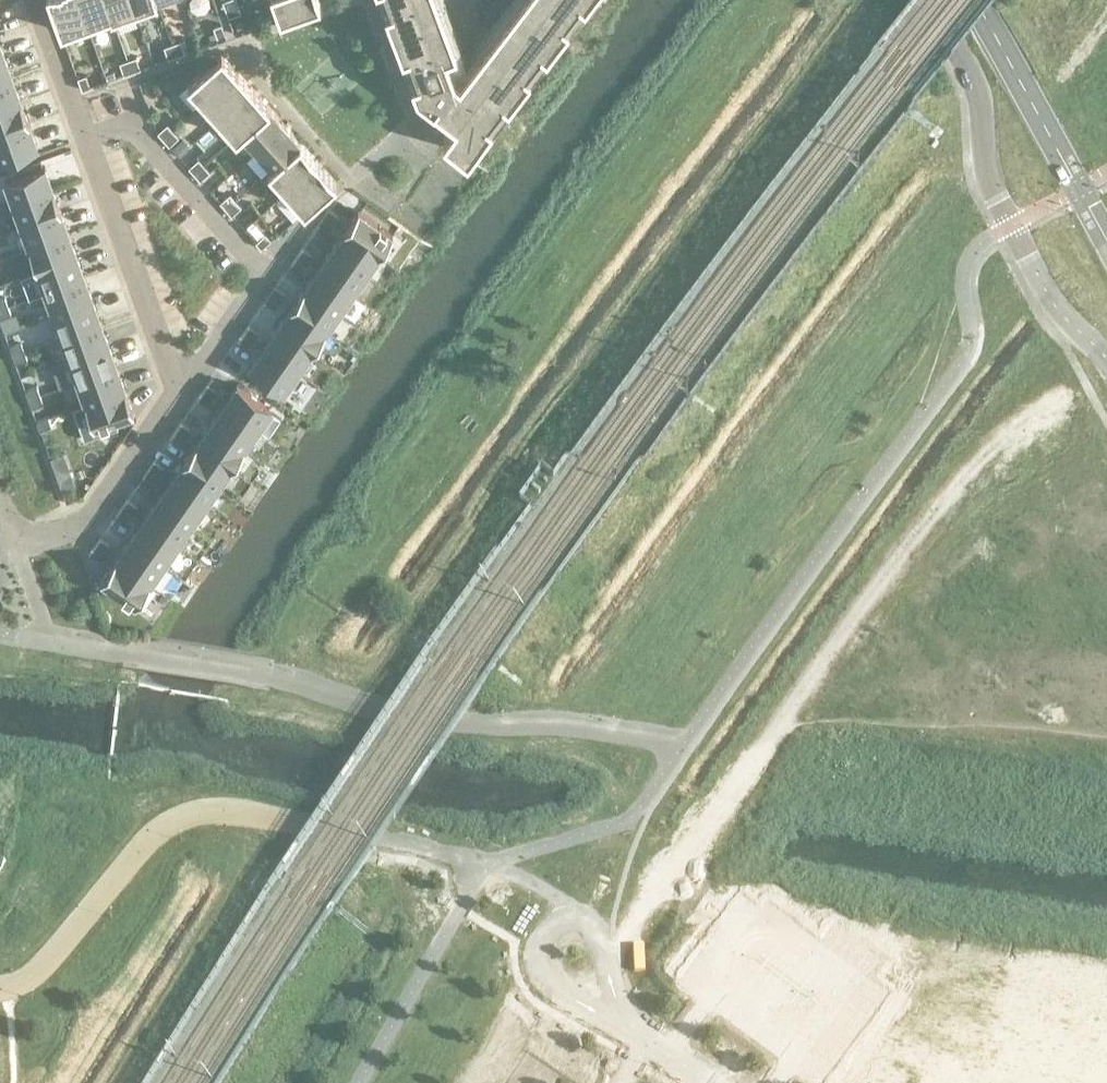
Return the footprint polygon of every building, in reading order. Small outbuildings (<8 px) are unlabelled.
[(61,31),(86,22),(78,0),(49,0),(61,31)] [(110,14),(113,21),(114,21),(106,0),(78,0),(86,22),(110,14)] [(114,21),(136,13),(131,0),(106,0),(114,21)] [(136,13),(158,5),(156,0),(131,0),(136,13)] [(222,0),(225,9),(237,4),(236,0),(223,0),(222,0)] [(319,0),(273,0),(280,18),(320,3),(319,0)] [(444,0),(382,0),(407,66),(416,89),(455,119),(443,135),(467,153),(584,0),(511,0),(466,58),(444,0)] [(237,4),(225,9),(228,17),(240,12),(237,4)] [(222,25),(214,28),(218,40),(226,37),(222,25)] [(180,40),(172,43),(176,55),(185,52),(180,40)] [(172,43),(164,46),(168,58),(176,55),(172,43)] [(187,83),(204,101),(238,71),(221,53),(187,83)] [(0,58),(0,83),(13,78),(5,56),(0,58)] [(136,56),(128,59),(132,71),(140,68),(136,56)] [(128,59),(119,62),(124,74),(132,71),(128,59)] [(204,101),(219,119),(253,89),(238,71),(204,101)] [(106,75),(107,80),(115,77),(114,72),(106,75)] [(86,74),(77,77),(82,89),(90,86),(86,74)] [(21,100),(13,78),(0,83),(0,108),(21,100)] [(269,106),(253,89),(219,119),(235,136),(269,106)] [(29,123),(21,100),(0,108),(0,133),(29,123)] [(241,133),(256,150),(285,124),(269,106),(235,136),(236,137),(241,133)] [(0,133),(0,159),(37,146),(29,123),(0,133)] [(157,132),(163,138),(172,129),(167,123),(157,132)] [(300,141),(285,124),(256,150),(271,166),(268,169),(269,170),(300,141)] [(178,136),(172,129),(163,138),(169,145),(178,136)] [(182,138),(172,148),(178,156),(189,146),(182,138)] [(269,170),(286,189),(318,161),(300,141),(269,170)] [(188,167),(194,173),(204,165),(198,158),(188,167)] [(304,210),(336,181),(318,161),(286,189),(304,210)] [(194,173),(200,180),(210,171),(204,165),(194,173)] [(53,189),(44,166),(4,180),(13,204),(53,189)] [(21,226),(61,211),(53,189),(13,204),(21,226)] [(220,202),(226,208),(235,200),(229,193),(220,202)] [(241,206),(235,200),(226,208),(231,215),(241,206)] [(328,208),(323,215),(333,222),(338,215),(328,208)] [(344,230),(379,255),(393,234),(358,210),(344,230)] [(69,233),(61,211),(21,226),(29,248),(69,233)] [(323,215),(318,222),(328,230),(333,222),(323,215)] [(330,249),(365,274),(379,255),(344,230),(330,249)] [(37,270),(77,256),(69,233),(29,248),(37,270)] [(265,233),(255,242),(261,248),(271,239),(265,233)] [(301,247),(296,254),(306,261),(311,254),(301,247)] [(317,269),(352,293),(365,274),(330,249),(317,269)] [(296,254),(291,261),(301,268),(306,261),(296,254)] [(77,256),(37,270),(45,292),(85,278),(77,256)] [(352,293),(317,269),(303,288),(338,313),(352,293)] [(53,314),(93,300),(85,278),(45,292),(53,314)] [(274,286),(269,293),(279,300),(284,293),(274,286)] [(338,313),(303,288),(290,307),(325,332),(338,313)] [(269,293),(264,300),(274,307),(279,300),(269,293)] [(0,299),(0,309),(8,306),(5,297),(0,299)] [(61,337),(101,322),(93,300),(53,314),(61,337)] [(0,309),(0,318),(11,314),(8,306),(0,309)] [(276,327),(311,351),(325,332),(290,307),(276,327)] [(109,344),(101,322),(61,337),(69,359),(109,344)] [(247,324),(242,331),(252,338),(257,331),(247,324)] [(311,351),(276,327),(263,346),(298,371),(311,351)] [(242,331),(237,339),(247,346),(252,338),(242,331)] [(21,341),(9,345),(12,354),(24,350),(21,341)] [(77,381),(117,366),(109,344),(69,359),(77,381)] [(249,366),(284,391),(298,371),(263,346),(249,366)] [(24,350),(12,354),(16,363),(27,359),(24,350)] [(117,366),(77,381),(85,403),(125,388),(117,366)] [(207,383),(202,390),(212,397),(217,390),(207,383)] [(222,404),(257,429),(271,408),(236,384),(222,404)] [(37,386),(25,390),(28,398),(40,394),(37,386)] [(93,426),(134,412),(125,388),(85,403),(93,426)] [(202,390),(197,397),(207,404),(212,397),(202,390)] [(40,394),(28,398),(32,407),(43,403),(40,394)] [(257,429),(222,404),(209,424),(244,448),(257,429)] [(48,416),(36,421),(40,429),(51,425),(48,416)] [(180,421),(175,428),(185,435),(190,428),(180,421)] [(244,448),(209,424),(195,443),(230,467),(244,448)] [(175,428),(170,435),(180,443),(185,435),(175,428)] [(230,467),(195,443),(182,462),(217,487),(230,467)] [(153,460),(148,467),(158,474),(163,467),(153,460)] [(217,487),(182,462),(168,482),(203,506),(217,487)] [(148,467),(143,474),(153,481),(158,474),(148,467)] [(57,478),(61,490),(74,485),(70,473),(57,478)] [(155,501),(190,525),(203,506),(168,482),(155,501)] [(126,499),(121,506),(131,513),(136,506),(126,499)] [(190,525),(155,501),(142,520),(177,545),(190,525)] [(121,506),(116,513),(126,520),(131,513),(121,506)] [(177,545),(142,520),(128,540),(163,564),(177,545)] [(99,537),(94,544),(104,551),(109,544),(99,537)] [(163,564),(128,540),(115,559),(150,583),(163,564)] [(94,544),(89,552),(99,559),(104,551),(94,544)] [(150,583),(115,559),(100,579),(135,604),(150,583)]
